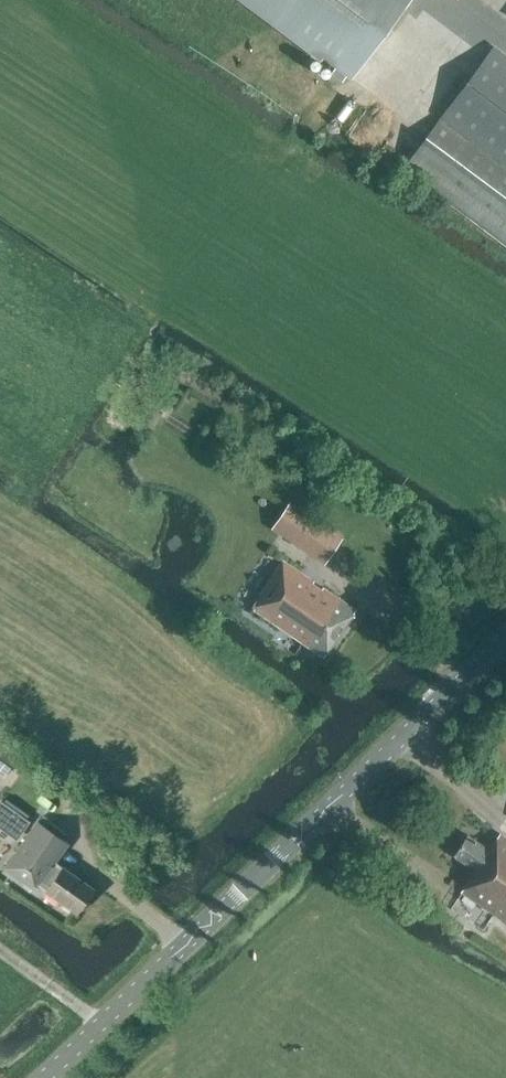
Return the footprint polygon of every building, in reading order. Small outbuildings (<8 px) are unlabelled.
[(349,78),(408,0),(244,0),(349,78)] [(404,165),(505,241),(505,56),(493,47),(440,118),(404,165)] [(271,530),(324,566),(342,538),(289,502),(271,530)] [(322,656),(354,610),(282,561),(260,594),(262,595),(253,609),(322,656)] [(4,777),(17,759),(0,747),(0,775),(4,777)] [(28,818),(0,802),(0,830),(16,839),(28,818)] [(62,868),(54,863),(67,844),(36,822),(4,868),(32,888),(35,883),(46,891),(46,892),(76,913),(93,889),(63,868),(62,868)] [(499,834),(488,849),(466,834),(453,855),(475,870),(461,891),(466,895),(465,897),(505,924),(505,839),(499,834)]
